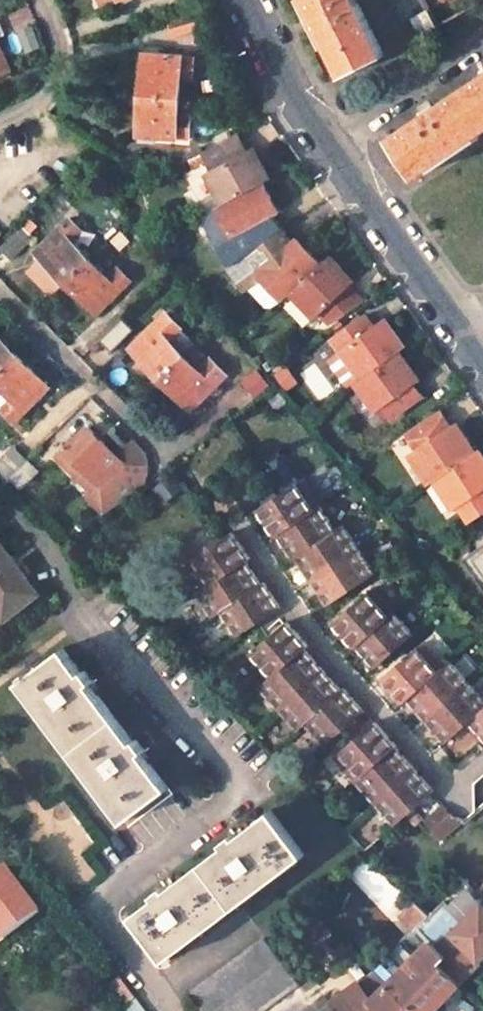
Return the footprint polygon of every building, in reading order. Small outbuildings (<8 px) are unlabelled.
[(344,75),(384,55),(357,0),(307,0),(344,75)] [(405,21),(428,9),(423,0),(394,0),(405,21)] [(413,18),(422,35),(437,27),(429,10),(413,18)] [(192,16),(168,23),(171,36),(196,30),(192,16)] [(11,69),(0,45),(0,74),(11,69)] [(193,56),(143,53),(140,93),(179,96),(179,78),(192,79),(193,56)] [(390,138),(415,175),(482,129),(482,76),(390,138)] [(179,96),(140,93),(138,142),(154,142),(155,136),(189,138),(191,110),(181,109),(180,114),(178,115),(179,96)] [(222,203),(261,181),(268,177),(260,162),(254,165),(247,151),(237,133),(202,152),(211,170),(206,173),(222,203)] [(247,151),(254,165),(260,162),(253,148),(247,151)] [(261,181),(222,203),(199,216),(229,267),(282,229),(272,215),(264,201),(270,197),(261,181)] [(264,201),(272,215),(278,212),(270,197),(264,201)] [(70,219),(36,252),(66,283),(90,260),(72,241),(82,231),(70,219)] [(0,248),(12,260),(34,237),(22,225),(0,248)] [(292,294),(322,265),(309,251),(304,255),(292,243),(282,229),(229,267),(229,268),(244,290),(247,288),(263,310),(273,308),(283,302),(292,294)] [(292,243),(304,255),(309,251),(297,238),(292,243)] [(349,287),(338,275),(343,270),(331,256),(322,265),(292,294),(315,319),(320,315),(330,325),(364,302),(349,287)] [(90,260),(66,283),(97,314),(131,281),(119,268),(109,278),(90,260)] [(338,275),(349,287),(354,282),(343,270),(338,275)] [(167,314),(131,348),(161,379),(184,357),(170,341),(182,329),(167,314)] [(333,340),(361,380),(399,352),(405,348),(396,334),(390,338),(380,324),(374,329),(366,316),(333,340)] [(396,334),(386,320),(380,324),(390,338),(396,334)] [(18,357),(0,339),(0,374),(18,357)] [(414,386),(405,372),(411,368),(399,352),(361,380),(356,384),(376,413),(381,409),(389,421),(423,398),(414,386)] [(0,374),(0,385),(13,398),(3,408),(15,420),(48,387),(18,357),(0,374)] [(184,357),(161,379),(192,410),(228,374),(211,359),(199,371),(184,357)] [(246,392),(262,377),(253,366),(236,380),(246,392)] [(405,372),(414,386),(420,382),(411,368),(405,372)] [(410,455),(427,482),(429,484),(434,480),(476,452),(456,423),(451,427),(439,411),(406,433),(417,450),(410,455)] [(87,426),(65,449),(67,451),(85,469),(103,487),(126,464),(87,426)] [(126,464),(103,487),(91,499),(105,513),(149,481),(149,471),(146,453),(133,440),(117,455),(126,464)] [(0,457),(0,469),(7,477),(26,458),(12,445),(0,457)] [(479,450),(434,480),(454,509),(459,505),(470,522),(482,513),(482,455),(479,450)] [(78,476),(85,469),(67,451),(61,458),(78,476)] [(321,507),(303,480),(301,482),(285,458),(280,457),(269,464),(268,469),(283,493),(259,509),(277,536),(278,535),(278,534),(321,507)] [(26,458),(7,477),(19,489),(38,470),(26,458)] [(38,470),(19,489),(28,498),(48,480),(38,470)] [(296,556),(337,531),(337,530),(335,529),(321,507),(278,534),(278,535),(294,559),(296,557),(296,556)] [(337,531),(296,556),(296,557),(313,582),(360,550),(359,548),(344,525),(337,530),(337,531)] [(233,533),(189,561),(192,566),(206,587),(207,588),(238,566),(246,561),(246,562),(250,559),(233,533)] [(5,619),(39,593),(0,543),(0,612),(5,619)] [(465,556),(482,582),(482,544),(465,556)] [(360,550),(313,582),(328,606),(376,574),(360,550)] [(222,611),(262,586),(261,585),(246,562),(246,561),(238,566),(207,588),(206,587),(198,592),(215,617),(223,612),(222,611)] [(262,586),(222,611),(223,612),(224,614),(239,636),(281,609),(265,583),(261,585),(262,586)] [(374,589),(334,624),(355,647),(357,645),(356,645),(395,612),(374,589)] [(395,612),(356,645),(357,645),(377,668),(414,634),(395,612)] [(269,681),(304,648),(305,649),(308,646),(287,622),(248,657),(268,680),(269,681)] [(423,643),(405,659),(384,678),(404,702),(408,699),(407,698),(444,667),(423,643)] [(281,709),(324,671),(305,649),(304,648),(269,681),(268,680),(261,686),(281,709)] [(22,680),(19,682),(124,821),(168,787),(142,753),(146,750),(137,739),(133,741),(90,684),(94,681),(85,670),(81,673),(63,649),(31,673),(29,669),(20,677),(22,680)] [(444,667),(407,698),(408,699),(427,720),(470,682),(469,681),(451,660),(444,667)] [(307,723),(342,692),(342,691),(324,671),(281,709),(282,710),(300,730),(307,724),(307,723)] [(427,720),(446,742),(469,722),(469,721),(482,709),(482,696),(470,682),(427,720)] [(342,692),(307,723),(307,724),(309,726),(326,745),(364,712),(345,689),(342,691),(342,692)] [(469,721),(469,722),(482,737),(482,709),(469,721)] [(376,722),(354,741),(349,745),(336,757),(357,780),(396,747),(397,746),(376,722)] [(377,803),(416,769),(396,747),(357,780),(360,784),(377,803)] [(435,791),(416,769),(377,803),(379,805),(396,824),(435,791)] [(441,842),(467,819),(452,814),(444,806),(425,822),(441,842)] [(155,897),(132,915),(165,960),(304,855),(271,810),(236,836),(233,833),(222,842),(224,845),(167,888),(164,885),(153,894),(155,897)] [(0,871),(0,940),(1,941),(41,911),(6,867),(0,871)] [(418,930),(429,941),(444,957),(439,963),(460,982),(462,981),(482,959),(482,904),(481,902),(480,904),(467,889),(451,909),(446,903),(430,919),(418,930)] [(414,901),(399,915),(416,932),(418,930),(430,919),(414,901)] [(190,994),(203,1010),(262,1010),(298,983),(264,938),(190,994)] [(389,983),(415,1010),(432,1010),(460,982),(439,963),(444,957),(429,941),(389,983)] [(105,989),(122,1010),(123,1010),(136,998),(120,978),(105,989)] [(389,983),(371,1001),(359,983),(330,1004),(336,1010),(415,1010),(389,983)]
